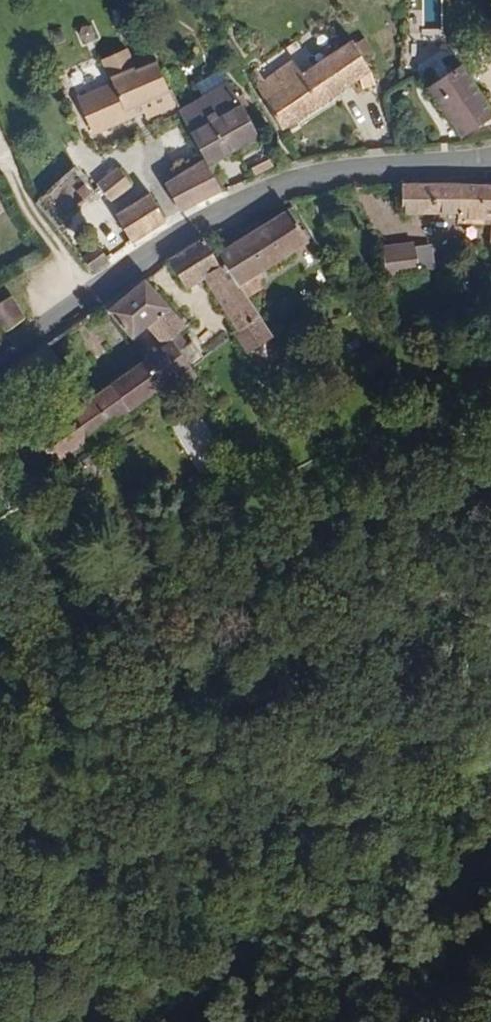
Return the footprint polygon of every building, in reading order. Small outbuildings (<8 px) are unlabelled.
[(308,80),(355,52),(343,35),(299,65),(308,80)] [(140,66),(132,47),(106,56),(114,79),(85,90),(88,98),(135,71),(147,86),(164,74),(158,60),(140,66)] [(292,139),(363,89),(368,98),(381,91),(355,52),(308,80),(299,65),(273,83),(266,89),(264,98),(292,139)] [(458,69),(429,87),(462,138),(490,120),(458,69)] [(182,104),(168,74),(164,74),(147,86),(135,71),(88,98),(100,129),(151,107),(154,115),(182,104)] [(189,106),(212,160),(259,140),(226,71),(199,83),(206,99),(189,106)] [(177,214),(222,188),(205,156),(162,184),(177,214)] [(122,166),(96,178),(109,202),(134,190),(122,166)] [(50,186),(76,238),(104,224),(78,172),(50,186)] [(472,186),(399,190),(400,221),(490,222),(490,188),(472,186)] [(121,248),(165,220),(167,220),(151,190),(114,214),(116,219),(110,223),(121,248)] [(260,280),(301,261),(286,232),(230,257),(249,306),(268,299),(260,280)] [(249,306),(230,257),(223,260),(214,241),(211,242),(177,269),(189,293),(209,285),(236,341),(229,344),(235,357),(264,342),(249,306)] [(87,271),(105,260),(96,246),(78,258),(87,271)] [(377,281),(426,277),(424,263),(414,263),(413,251),(372,259),(377,281)] [(13,320),(35,305),(22,287),(1,305),(13,320)] [(179,331),(148,291),(107,323),(123,345),(137,334),(152,353),(42,448),(49,460),(61,452),(72,465),(133,414),(130,410),(151,389),(179,373),(171,358),(165,343),(179,331)] [(203,361),(195,344),(171,358),(179,373),(203,361)] [(173,424),(201,469),(227,453),(200,408),(173,424)]
